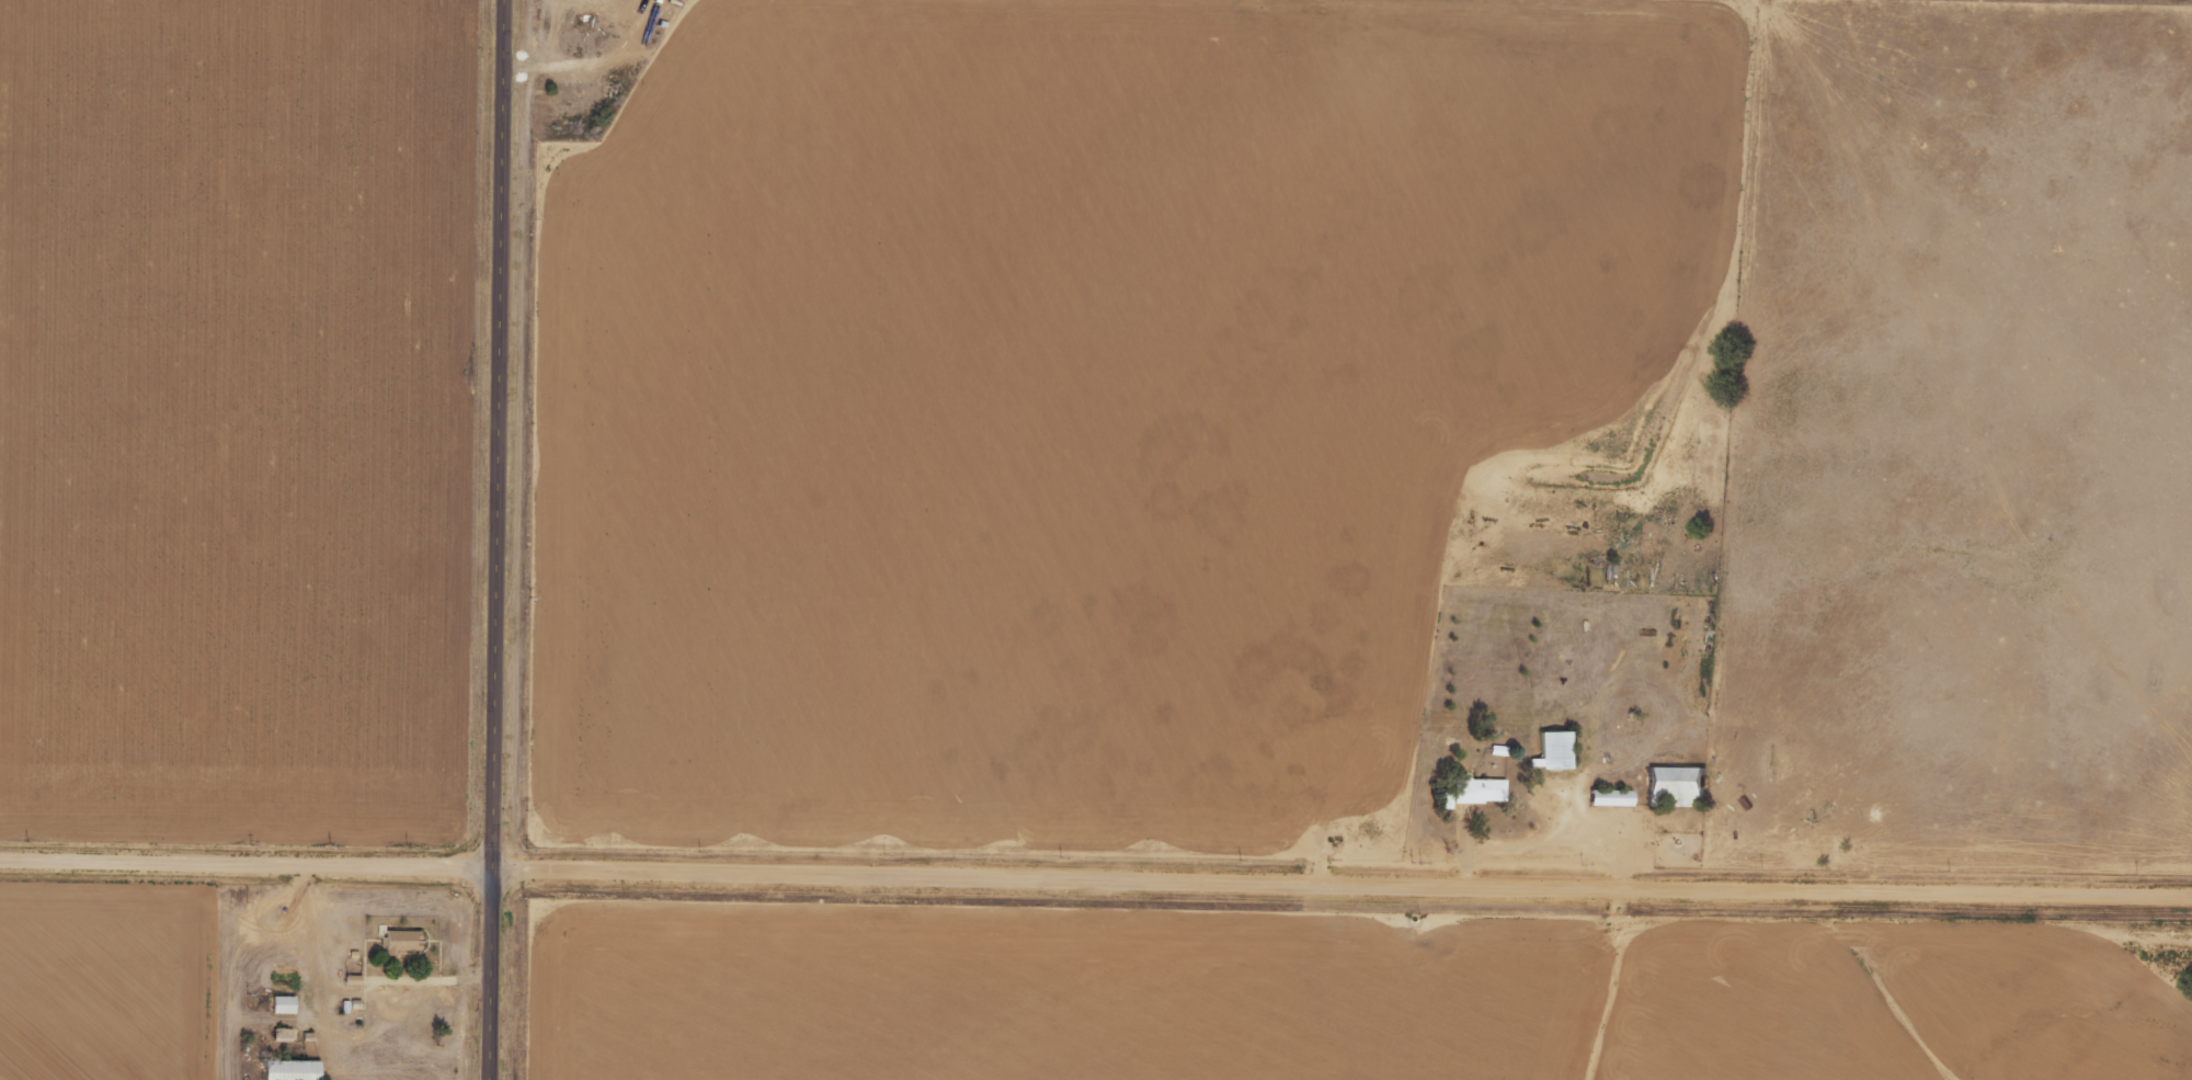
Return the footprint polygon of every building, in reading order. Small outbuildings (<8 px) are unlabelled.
[(1540,732),(1541,760),(1532,760),(1532,768),(1573,767),(1572,731),(1540,732)] [(1706,767),(1649,767),(1648,806),(1706,806),(1706,767)] [(1455,803),(1508,803),(1508,779),(1454,780),(1454,793),(1443,793),(1443,809),(1455,809),(1455,803)] [(1635,806),(1635,791),(1589,790),(1589,805),(1635,806)]
